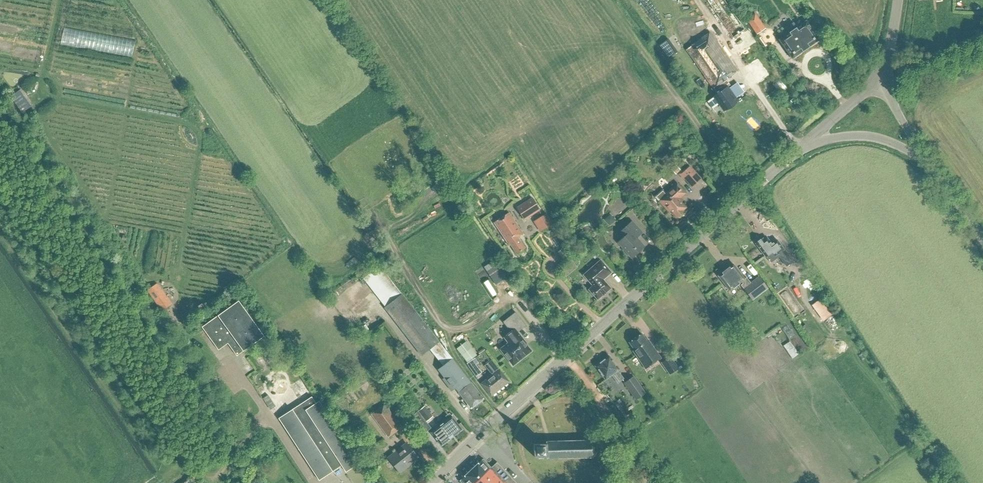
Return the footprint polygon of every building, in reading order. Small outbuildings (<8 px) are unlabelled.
[(756,40),(747,27),(744,29),(724,0),(707,0),(735,41),(733,42),(740,52),(750,45),(756,40)] [(765,29),(754,14),(746,20),(756,35),(765,29)] [(792,58),(819,40),(806,21),(779,40),(792,58)] [(773,34),(770,29),(768,31),(757,39),(761,45),(773,37),(772,35),(773,34)] [(673,45),(681,38),(675,32),(667,39),(673,45)] [(731,76),(738,71),(710,32),(685,50),(712,88),(714,90),(714,89),(717,94),(714,96),(724,111),(737,101),(726,87),(725,88),(721,84),(732,77),(731,76)] [(667,39),(661,44),(670,57),(676,52),(667,39)] [(679,170),(674,165),(670,169),(674,174),(679,170)] [(679,174),(691,187),(700,179),(689,166),(679,174)] [(677,183),(666,193),(662,189),(654,196),(668,212),(670,211),(676,217),(683,211),(682,211),(686,207),(679,199),(686,193),(677,183)] [(540,210),(532,198),(516,208),(524,220),(540,210)] [(768,222),(775,214),(771,209),(763,217),(768,222)] [(509,213),(494,223),(507,243),(509,242),(517,253),(525,248),(517,237),(522,233),(509,213)] [(532,221),(539,232),(552,224),(545,213),(532,221)] [(642,232),(632,221),(621,231),(625,236),(618,242),(632,257),(643,247),(635,238),(642,232)] [(549,226),(555,235),(558,233),(552,224),(549,226)] [(765,257),(771,252),(775,256),(777,254),(786,266),(793,261),(783,249),(780,245),(780,244),(777,240),(771,244),(767,238),(764,240),(762,238),(755,243),(765,257)] [(583,246),(584,247),(587,251),(592,247),(588,242),(583,246)] [(786,248),(794,262),(802,257),(793,243),(786,248)] [(501,270),(494,260),(484,267),(490,277),(501,270)] [(565,277),(577,267),(571,260),(559,269),(565,277)] [(610,288),(603,279),(611,272),(600,260),(583,275),(593,285),(588,289),(597,300),(610,288)] [(752,300),(767,288),(758,277),(750,283),(746,277),(744,279),(733,264),(718,276),(730,291),(741,282),(743,283),(741,285),(752,300)] [(809,279),(814,285),(819,281),(813,275),(809,279)] [(153,299),(163,292),(157,283),(147,290),(153,299)] [(775,291),(795,318),(805,310),(786,283),(775,291)] [(421,355),(439,342),(402,294),(384,308),(421,355)] [(237,356),(264,336),(238,301),(202,327),(218,350),(228,343),(237,356)] [(829,314),(835,310),(828,301),(822,305),(829,314)] [(516,331),(524,324),(525,326),(526,325),(515,312),(503,322),(511,332),(504,337),(508,343),(500,349),(512,365),(531,351),(524,342),(523,343),(521,340),(522,338),(516,331)] [(793,335),(787,325),(782,329),(788,338),(793,335)] [(738,336),(746,346),(754,340),(745,329),(738,336)] [(641,334),(629,342),(634,350),(633,351),(645,368),(660,358),(648,340),(647,341),(641,334)] [(797,337),(791,342),(800,354),(806,349),(797,337)] [(472,349),(466,341),(456,348),(462,356),(472,349)] [(798,354),(789,341),(783,346),(792,358),(798,354)] [(623,378),(617,370),(619,369),(609,356),(595,366),(605,379),(611,375),(617,383),(623,378)] [(670,356),(661,362),(669,374),(678,368),(670,356)] [(474,358),(468,362),(465,363),(475,377),(480,373),(474,364),(477,362),(474,358)] [(483,399),(471,383),(452,359),(441,367),(447,375),(442,379),(451,391),(455,388),(459,392),(458,392),(467,404),(467,405),(470,408),(471,408),(483,399)] [(481,383),(491,396),(509,382),(491,360),(484,365),(492,375),(481,383)] [(645,393),(633,376),(623,383),(635,400),(645,393)] [(276,401),(281,397),(276,390),(271,395),(276,401)] [(275,406),(268,395),(263,398),(270,409),(275,406)] [(345,472),(359,463),(319,401),(316,403),(311,397),(279,418),(319,480),(341,465),(345,472)] [(614,404),(609,407),(615,416),(617,415),(622,421),(627,417),(623,412),(624,411),(623,409),(625,408),(618,399),(613,403),(614,404)] [(388,437),(401,427),(385,404),(371,414),(388,437)] [(424,406),(411,416),(419,426),(432,416),(424,406)] [(441,445),(462,429),(452,416),(431,432),(441,445)] [(351,428),(356,436),(365,430),(359,423),(351,428)] [(370,437),(363,442),(368,449),(375,444),(370,437)] [(545,442),(545,444),(533,444),(534,456),(538,456),(538,458),(542,458),(542,456),(546,456),(546,459),(551,458),(551,459),(553,459),(553,458),(557,458),(558,459),(559,459),(559,458),(563,458),(563,459),(565,459),(565,458),(570,458),(571,458),(576,457),(576,459),(577,459),(577,457),(584,457),(584,459),(585,459),(585,457),(592,457),(592,458),(593,458),(593,457),(596,452),(597,452),(597,451),(596,451),(596,445),(597,445),(597,444),(596,444),(592,440),(592,439),(591,439),(590,440),(584,440),(584,439),(583,439),(583,440),(577,440),(577,439),(576,439),(576,440),(571,440),(571,439),(569,439),(570,441),(565,441),(565,440),(563,440),(563,441),(558,441),(558,440),(557,440),(557,441),(552,441),(552,440),(551,440),(551,441),(546,441),(545,440),(544,441),(545,442)] [(400,473),(418,458),(406,443),(388,458),(400,473)] [(459,481),(461,482),(516,482),(499,465),(494,470),(483,459),(459,481)]
